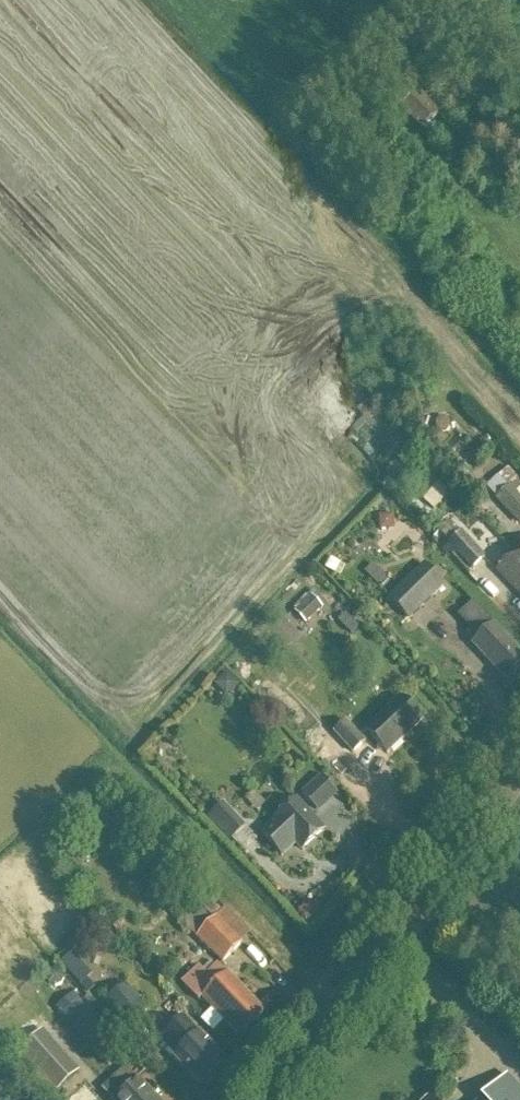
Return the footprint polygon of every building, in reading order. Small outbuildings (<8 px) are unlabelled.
[(420,96),(401,113),(422,135),(441,118),(420,96)] [(488,490),(519,526),(519,482),(509,471),(488,490)] [(473,572),(484,561),(461,536),(449,547),(473,572)] [(496,574),(519,599),(519,551),(496,574)] [(410,623),(445,589),(425,568),(390,602),(410,623)] [(307,628),(324,612),(312,599),(295,615),(307,628)] [(461,620),(480,640),(473,647),(507,683),(509,681),(513,681),(517,677),(517,674),(519,671),(519,656),(493,628),(494,628),(474,607),(461,620)] [(232,696),(243,685),(232,673),(220,684),(232,696)] [(423,724),(401,701),(366,734),(387,757),(423,724)] [(353,756),(365,744),(345,723),(333,734),(353,756)] [(321,779),(302,797),(319,816),(338,798),(321,779)] [(262,838),(282,859),(296,846),(303,854),(324,834),(296,803),(275,823),(276,825),(262,838)] [(231,841),(245,829),(223,806),(208,821),(229,844),(231,841)] [(223,966),(250,941),(226,916),(199,941),(223,966)] [(74,952),(63,963),(92,994),(103,983),(74,952)] [(166,966),(157,956),(148,964),(157,974),(166,966)] [(227,978),(220,970),(209,980),(199,970),(182,986),(199,1004),(202,1002),(214,1014),(239,1040),(265,1016),(228,977),(227,978)] [(124,989),(112,976),(93,994),(129,1033),(150,1013),(126,987),(124,989)] [(59,985),(78,1005),(65,1017),(91,1045),(113,1024),(90,1000),(89,1001),(67,977),(59,985)] [(178,1025),(163,1039),(179,1056),(174,1061),(201,1090),(203,1088),(208,1087),(212,1084),(213,1079),(227,1066),(200,1036),(194,1042),(178,1025)] [(59,1091),(79,1072),(43,1033),(23,1051),(59,1091)] [(507,1078),(483,1099),(519,1099),(519,1092),(507,1078)] [(138,1083),(120,1099),(154,1099),(138,1083)]
